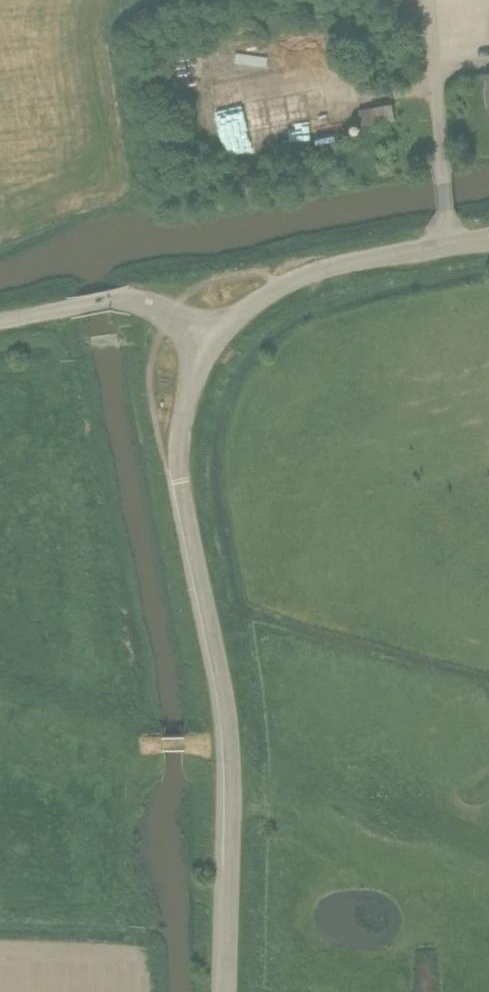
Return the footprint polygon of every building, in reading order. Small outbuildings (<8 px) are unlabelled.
[(391,103),(370,107),(373,122),(394,118),(391,103)]
